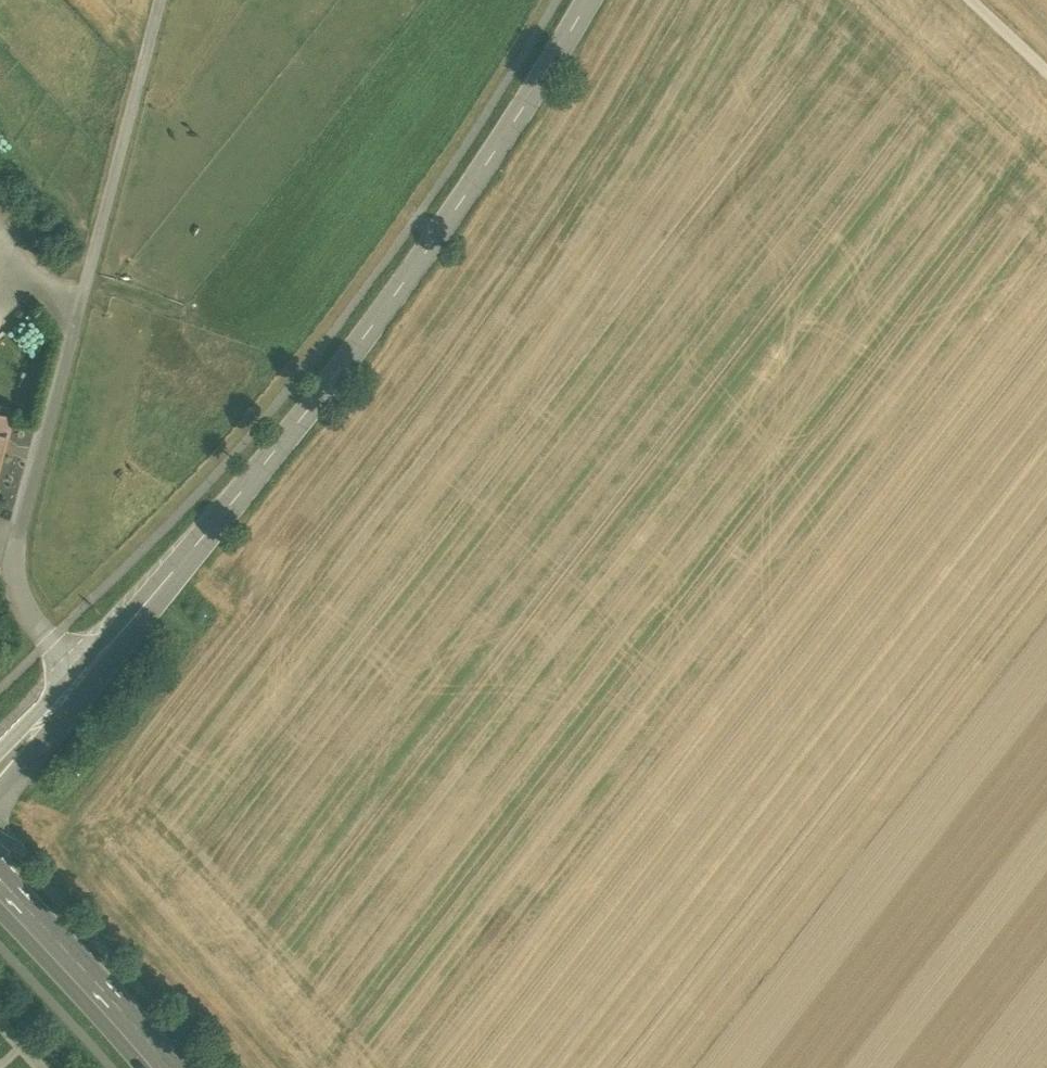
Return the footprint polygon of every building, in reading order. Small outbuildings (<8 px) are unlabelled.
[(12,417),(0,414),(0,462),(12,417)]
